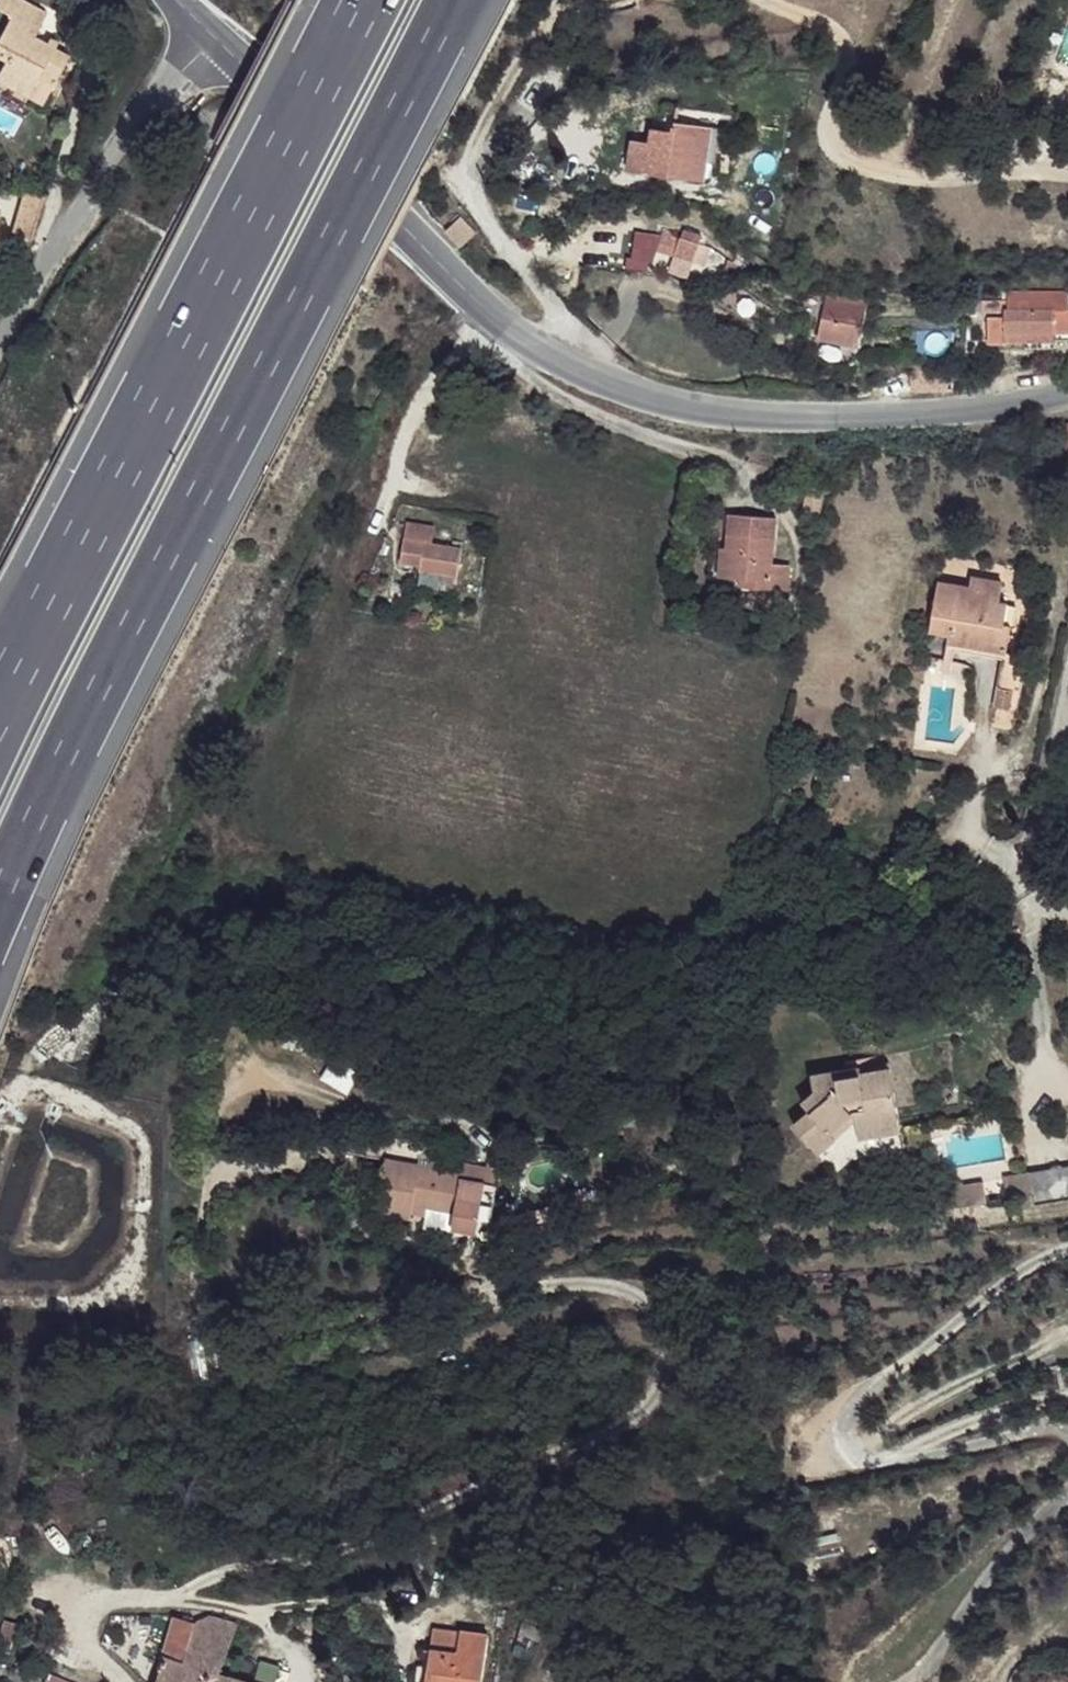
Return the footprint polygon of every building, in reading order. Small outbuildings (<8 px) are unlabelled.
[(17,16),(21,0),(7,0),(3,12),(17,16)] [(15,43),(73,62),(75,53),(42,44),(52,4),(41,0),(21,0),(17,16),(21,17),(15,43)] [(27,62),(21,83),(47,90),(49,83),(65,87),(73,62),(15,43),(11,58),(27,62)] [(21,83),(17,95),(44,103),(47,90),(21,83)] [(670,150),(652,145),(643,175),(717,197),(723,173),(715,171),(722,142),(697,133),(692,143),(674,138),(670,150)] [(24,194),(6,229),(24,237),(42,198),(24,194)] [(654,248),(696,263),(704,239),(662,225),(654,248)] [(0,241),(0,248),(14,254),(24,237),(6,229),(0,241)] [(867,306),(826,297),(821,318),(862,326),(867,306)] [(1003,314),(1003,323),(986,324),(989,349),(1028,346),(1027,333),(1054,330),(1067,329),(1067,307),(1003,314)] [(862,326),(821,318),(819,341),(860,348),(862,326)] [(1054,330),(1027,333),(1028,346),(1055,344),(1054,330)] [(860,348),(819,341),(816,360),(855,366),(860,348)] [(754,583),(753,591),(787,593),(788,568),(773,566),(775,538),(729,535),(726,581),(754,583)] [(403,540),(401,563),(419,566),(420,561),(433,561),(435,545),(403,540)] [(419,566),(419,570),(461,573),(464,546),(435,542),(435,545),(433,561),(420,561),(419,566)] [(971,603),(938,596),(926,646),(943,648),(941,658),(1000,671),(1006,640),(997,638),(1002,620),(997,618),(1002,597),(972,592),(971,603)] [(783,795),(776,794),(772,813),(779,814),(783,795)] [(815,1065),(779,1071),(783,1090),(771,1101),(780,1109),(763,1126),(790,1151),(806,1135),(800,1130),(824,1109),(825,1124),(865,1119),(855,1066),(827,1070),(825,1062),(815,1065)] [(1059,1114),(1064,1149),(1067,1148),(1067,1113),(1059,1114)] [(865,1119),(825,1124),(826,1138),(866,1130),(865,1119)] [(460,1158),(383,1145),(375,1202),(409,1207),(409,1204),(411,1193),(454,1200),(452,1209),(452,1214),(477,1218),(481,1197),(485,1169),(460,1165),(460,1158)] [(460,1158),(460,1165),(485,1169),(487,1154),(462,1150),(460,1158)] [(1056,1167),(1002,1181),(1007,1202),(1010,1212),(1064,1199),(1056,1167)] [(1002,1181),(978,1187),(983,1208),(1007,1202),(1002,1181)] [(957,1192),(917,1203),(923,1223),(963,1213),(957,1192)] [(411,1193),(409,1204),(452,1209),(454,1200),(411,1193)] [(477,1218),(475,1227),(490,1228),(495,1200),(481,1197),(477,1218)] [(194,1667),(193,1669),(223,1677),(224,1675),(236,1628),(198,1616),(194,1627),(178,1621),(171,1649),(188,1655),(185,1664),(194,1667)] [(421,1681),(480,1681),(489,1630),(432,1621),(421,1681)] [(162,1655),(154,1681),(188,1681),(193,1669),(194,1667),(185,1664),(162,1655)] [(193,1669),(188,1681),(228,1681),(229,1677),(224,1675),(223,1677),(193,1669)]
